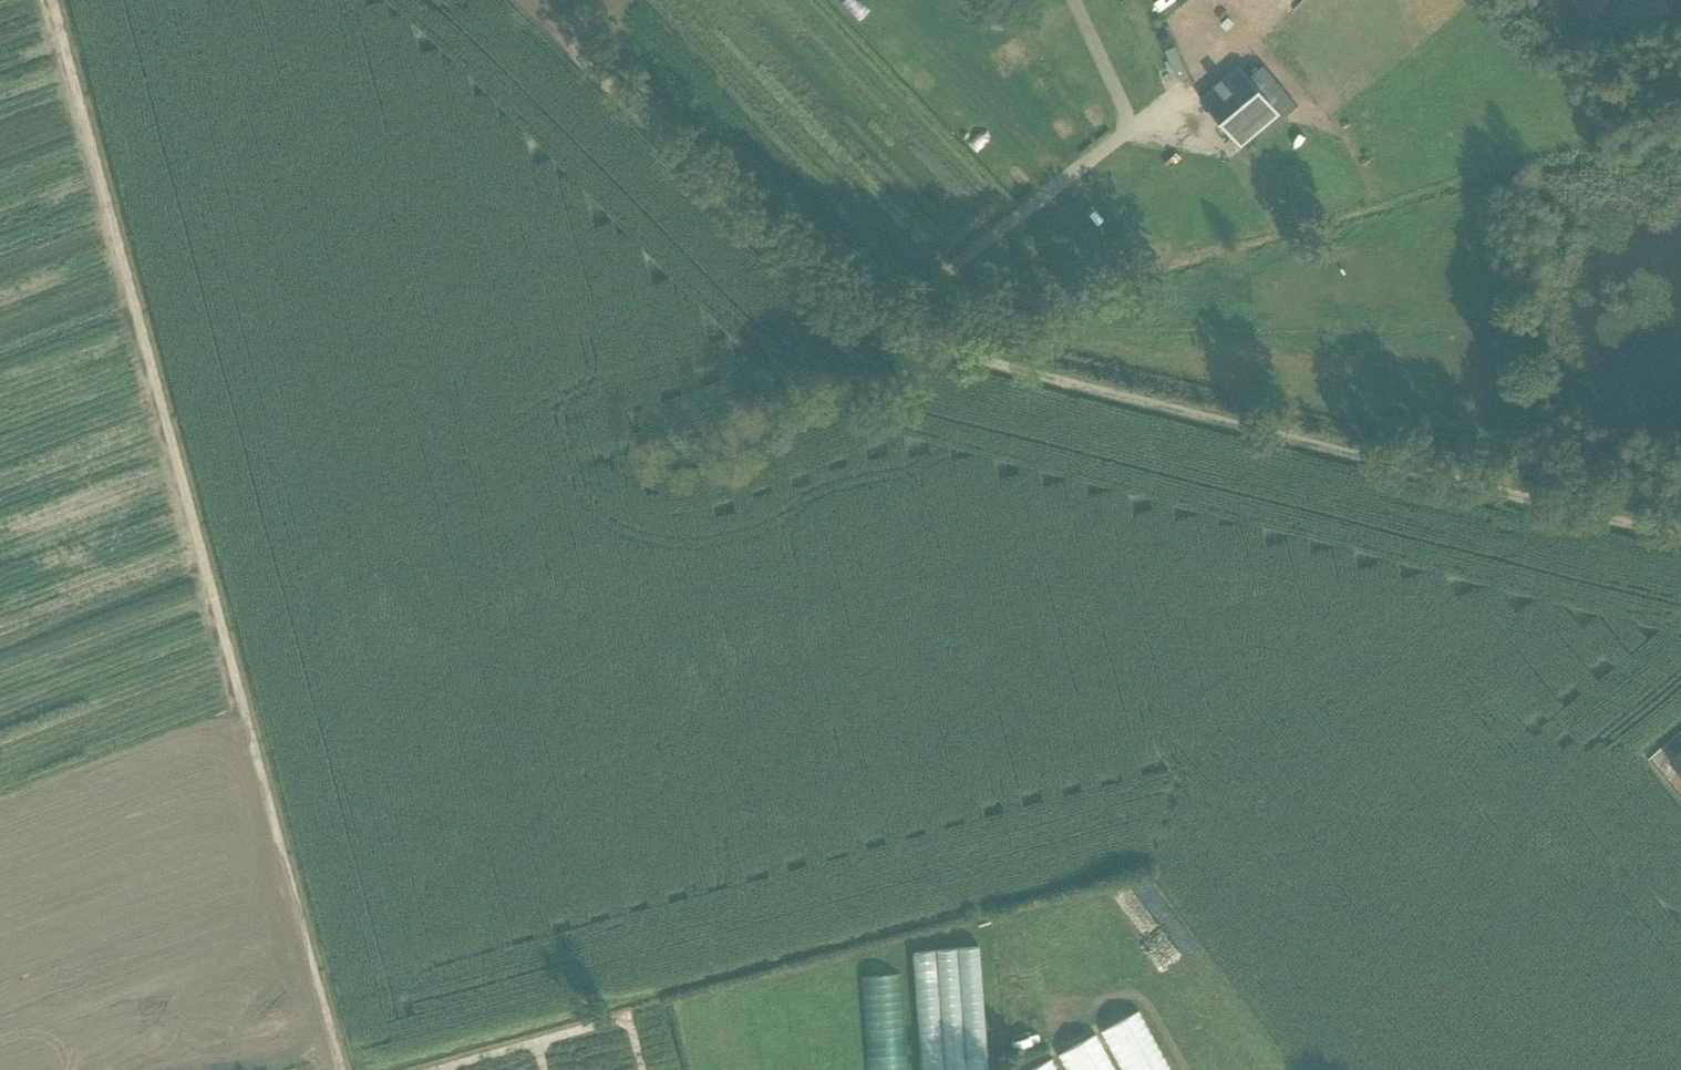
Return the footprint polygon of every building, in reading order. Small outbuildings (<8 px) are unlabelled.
[(1280,115),(1274,107),(1245,72),(1239,66),(1200,99),(1214,116),(1240,148),(1280,115)] [(946,1069),(1014,1069),(1008,942),(939,946),(946,1069)] [(893,1069),(932,1069),(928,971),(889,973),(893,1069)] [(1099,1032),(1120,1069),(1171,1069),(1138,1011),(1099,1032)] [(1057,1056),(1065,1069),(1116,1069),(1096,1034),(1057,1056)]
